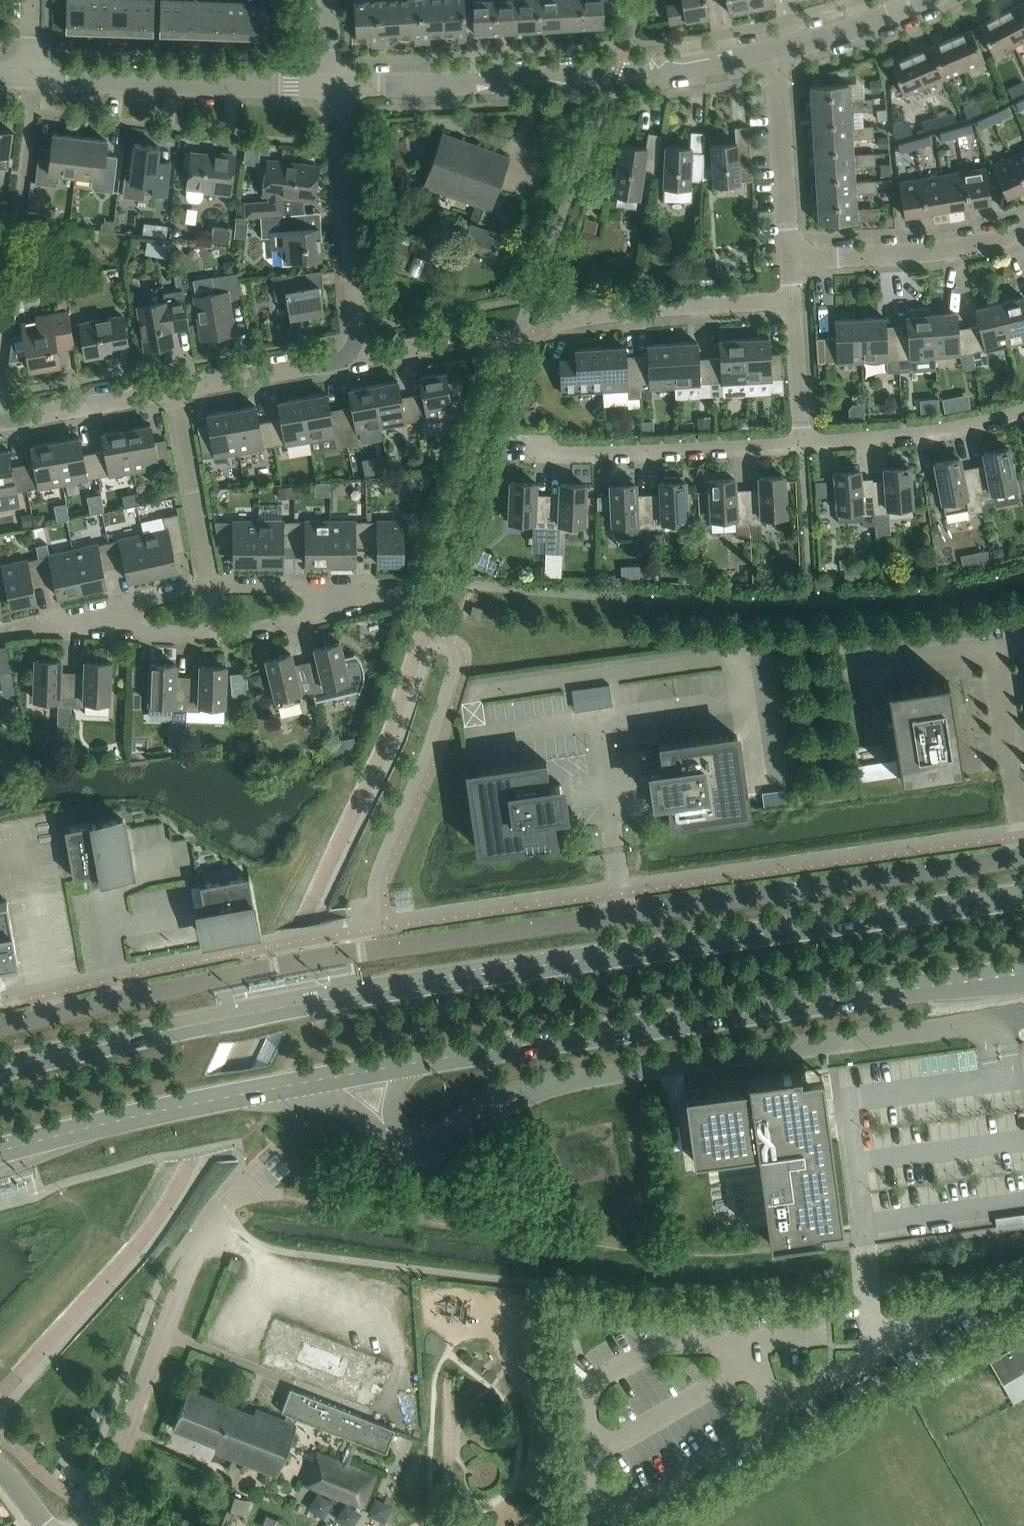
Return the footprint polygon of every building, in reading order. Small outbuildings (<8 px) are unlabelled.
[(88,0),(66,0),(65,31),(87,32),(88,0)] [(110,0),(88,0),(87,32),(109,33),(110,0)] [(132,0),(110,0),(109,33),(131,33),(132,0)] [(131,33),(153,34),(154,0),(132,0),(131,33)] [(182,0),(160,0),(159,34),(181,35),(182,0)] [(204,1),(188,0),(182,0),(181,35),(203,36),(204,1)] [(379,45),(376,0),(354,1),(356,39),(371,38),(372,45),(379,45)] [(398,0),(378,0),(376,0),(379,45),(386,45),(385,38),(400,37),(398,0)] [(419,0),(398,0),(400,37),(414,36),(415,43),(422,43),(419,0)] [(441,0),(419,0),(422,43),(429,42),(429,35),(443,34),(441,0)] [(465,40),(463,0),(441,0),(443,34),(457,33),(458,41),(465,40)] [(494,0),(471,0),(473,32),(495,31),(494,0)] [(515,0),(494,0),(495,31),(517,30),(515,0)] [(537,0),(515,0),(517,30),(539,29),(537,0)] [(559,0),(537,0),(539,29),(560,27),(559,0)] [(580,0),(559,0),(560,27),(582,26),(580,0)] [(582,26),(604,25),(603,13),(617,12),(621,0),(580,0),(582,26)] [(708,16),(705,0),(682,0),(682,2),(666,4),(669,22),(685,19),(685,20),(708,16)] [(749,0),(726,0),(728,12),(751,8),(749,0)] [(224,37),(226,1),(204,1),(203,36),(224,37)] [(246,37),(247,2),(226,1),(224,37),(246,37)] [(269,3),(247,2),(246,37),(268,38),(269,3)] [(1016,5),(997,15),(1012,45),(1023,39),(1023,20),(1016,5)] [(1012,45),(997,15),(977,25),(993,55),(1012,45)] [(970,29),(950,37),(963,68),(984,60),(970,29)] [(963,68),(950,37),(930,46),(943,77),(963,68)] [(943,77),(930,46),(910,55),(923,86),(943,77)] [(923,86),(910,55),(890,63),(903,94),(923,86)] [(878,81),(870,82),(871,91),(876,91),(879,91),(878,81)] [(1010,97),(1023,90),(1023,86),(1022,82),(1007,89),(1010,97)] [(810,85),(811,113),(849,111),(871,110),(870,97),(849,99),(848,83),(810,85)] [(993,95),(978,102),(981,110),(996,103),(993,95)] [(1015,102),(1019,109),(1023,107),(1023,97),(1015,102)] [(981,110),(978,102),(962,109),(966,117),(981,110)] [(1006,106),(991,113),(995,121),(1009,114),(1006,106)] [(850,126),(849,111),(811,113),(813,140),(851,138),(873,137),(872,125),(850,126)] [(953,112),(937,117),(939,125),(955,121),(953,112)] [(995,121),(991,113),(976,120),(980,128),(995,121)] [(939,125),(937,117),(921,121),(923,130),(939,125)] [(971,123),(955,127),(957,136),(973,131),(971,123)] [(710,144),(713,184),(739,182),(739,181),(752,180),(751,165),(748,126),(734,127),(735,142),(710,144)] [(957,136),(955,127),(939,132),(941,140),(957,136)] [(7,168),(12,130),(0,129),(0,167),(7,168)] [(665,145),(663,185),(664,185),(663,199),(691,200),(692,187),(693,187),(694,171),(702,171),(704,132),(690,131),(690,147),(665,145)] [(492,260),(501,233),(484,227),(509,157),(441,132),(423,184),(476,203),(460,248),(492,260)] [(621,143),(613,193),(638,197),(642,176),(654,178),(661,134),(648,132),(645,147),(621,143)] [(75,175),(79,137),(53,133),(51,148),(39,147),(35,182),(53,185),(58,181),(59,173),(75,175)] [(929,134),(913,139),(915,147),(931,143),(929,134)] [(107,140),(79,137),(75,175),(91,177),(90,185),(94,189),(113,192),(117,156),(105,154),(107,140)] [(852,153),(851,138),(813,140),(815,167),(853,165),(853,166),(875,164),(874,152),(852,153)] [(915,147),(913,139),(897,143),(899,152),(915,147)] [(142,198),(143,192),(165,195),(169,161),(168,161),(167,167),(156,165),(158,146),(134,143),(131,167),(125,166),(121,196),(142,198)] [(1011,156),(1023,184),(1023,149),(1011,156)] [(230,193),(234,155),(219,153),(219,156),(191,152),(190,154),(185,153),(183,169),(188,169),(186,188),(187,188),(186,195),(187,198),(190,200),(197,201),(200,200),(202,197),(203,190),(230,193)] [(1011,156),(991,165),(1006,196),(1020,190),(1021,191),(1023,190),(1023,184),(1011,156)] [(244,217),(260,216),(280,214),(282,196),(312,200),(314,184),(311,184),(314,165),(267,159),(263,194),(269,195),(269,200),(243,201),(244,217)] [(890,174),(889,163),(879,164),(880,175),(890,174)] [(854,181),(853,166),(853,165),(815,167),(816,195),(854,192),(854,193),(876,192),(876,179),(854,181)] [(985,167),(963,171),(969,207),(975,205),(975,204),(990,201),(985,167)] [(969,207),(963,171),(941,174),(947,208),(961,206),(962,208),(969,207)] [(947,208),(941,174),(920,178),(925,214),(933,212),(932,211),(947,208)] [(925,214),(920,178),(898,181),(903,215),(919,213),(919,215),(925,214)] [(855,208),(854,193),(854,192),(816,195),(818,223),(878,219),(877,207),(855,208)] [(25,221),(38,223),(39,216),(36,212),(34,212),(26,211),(25,221)] [(280,214),(260,216),(261,237),(271,236),(271,248),(286,247),(287,261),(320,259),(319,240),(321,240),(321,238),(316,239),(315,227),(305,228),(304,213),(280,214)] [(584,219),(582,231),(594,234),(597,222),(584,219)] [(101,230),(113,232),(114,221),(105,221),(102,224),(101,230)] [(227,262),(225,265),(226,273),(236,271),(235,261),(227,262)] [(618,266),(604,267),(604,279),(618,278),(618,266)] [(321,271),(271,275),(275,298),(284,305),(287,304),(289,318),(324,312),(321,299),(323,298),(323,297),(321,298),(319,287),(322,287),(321,271)] [(656,271),(645,271),(646,284),(656,283),(656,271)] [(236,272),(211,277),(214,293),(195,296),(203,338),(233,333),(227,299),(241,297),(236,272)] [(164,301),(136,306),(144,349),(173,344),(170,329),(189,326),(182,289),(163,293),(164,301)] [(999,302),(1009,345),(1023,341),(1023,301),(1023,296),(999,302)] [(1009,345),(999,302),(975,308),(979,324),(968,326),(972,352),(975,367),(988,365),(985,350),(1009,345)] [(934,357),(930,313),(930,306),(929,306),(929,307),(906,309),(907,315),(906,315),(907,332),(896,333),(899,371),(911,370),(910,359),(934,357)] [(36,317),(38,331),(13,336),(11,335),(11,337),(8,364),(9,364),(10,360),(28,357),(30,369),(59,364),(56,348),(74,345),(68,311),(36,317)] [(955,311),(930,313),(934,357),(959,355),(959,354),(972,352),(968,326),(957,328),(955,311)] [(129,351),(122,315),(79,323),(85,357),(104,353),(105,356),(107,355),(107,353),(114,352),(115,354),(129,351)] [(884,317),(859,318),(861,362),(885,360),(886,372),(899,371),(896,333),(885,334),(884,317)] [(861,362),(859,318),(835,319),(835,336),(815,337),(816,363),(837,362),(837,363),(861,362)] [(768,337),(743,338),(746,382),(770,380),(771,391),(783,391),(781,353),(769,354),(768,337)] [(746,382),(743,338),(719,340),(720,357),(709,358),(711,396),(723,395),(722,383),(746,382)] [(696,341),(672,343),(674,386),(698,385),(699,396),(711,396),(709,358),(697,358),(696,341)] [(674,386),(672,343),(647,344),(648,361),(637,362),(638,387),(649,387),(649,388),(674,386)] [(624,345),(600,347),(602,391),(627,389),(627,388),(638,387),(637,362),(625,363),(624,345)] [(602,391),(600,347),(575,349),(576,366),(564,366),(566,392),(577,391),(578,392),(602,391)] [(422,393),(411,395),(416,420),(427,418),(427,419),(452,415),(444,372),(419,376),(422,393)] [(397,380),(373,384),(380,428),(405,423),(404,422),(416,420),(411,395),(400,397),(397,380)] [(380,428),(373,384),(348,389),(351,406),(340,408),(347,445),(358,443),(356,432),(380,428)] [(347,445),(340,408),(329,410),(326,393),(302,397),(309,440),(334,436),(336,447),(347,445)] [(309,440),(302,397),(277,401),(280,418),(269,420),(274,445),(285,443),(285,444),(300,442),(309,440)] [(274,445),(269,420),(258,422),(255,405),(231,410),(239,453),(263,448),(263,447),(274,445)] [(534,406),(522,410),(526,421),(538,418),(534,406)] [(239,453),(231,410),(207,414),(210,431),(198,433),(203,458),(214,456),(214,457),(239,453)] [(740,417),(737,422),(737,429),(748,428),(748,417),(740,417)] [(150,424),(126,428),(133,471),(158,467),(158,466),(169,464),(164,439),(153,441),(150,424)] [(133,471),(126,428),(102,433),(105,450),(93,452),(98,476),(109,475),(109,476),(133,471)] [(79,437),(55,441),(63,484),(87,480),(87,478),(98,476),(93,452),(82,454),(79,437)] [(63,484),(55,441),(31,445),(34,462),(22,464),(27,489),(38,487),(38,488),(63,484)] [(986,468),(974,470),(982,510),(980,500),(993,497),(992,491),(1015,487),(1008,448),(983,452),(986,468)] [(27,489),(22,464),(11,466),(8,449),(0,451),(0,495),(16,492),(16,491),(27,489)] [(934,462),(944,513),(968,509),(968,513),(982,510),(974,470),(962,473),(959,457),(934,462)] [(885,483),(872,484),(875,514),(888,513),(888,507),(912,506),(909,466),(883,467),(885,483)] [(834,471),(834,480),(837,521),(860,519),(860,525),(875,524),(875,514),(872,484),(860,485),(859,469),(834,471)] [(759,492),(747,493),(748,523),(752,522),(753,540),(763,539),(762,522),(762,516),(786,515),(784,475),(758,477),(759,492)] [(687,520),(685,480),(683,480),(682,476),(662,477),(662,481),(659,482),(660,497),(648,498),(650,528),(663,527),(663,521),(687,520)] [(431,485),(431,477),(410,477),(410,485),(431,485)] [(749,537),(748,523),(747,493),(735,494),(734,478),(709,479),(711,519),(735,518),(736,538),(749,537)] [(531,539),(545,540),(547,498),(535,498),(535,482),(510,481),(508,521),(532,522),(531,539)] [(559,499),(547,498),(545,540),(545,552),(558,553),(559,529),(559,523),(583,524),(585,484),(560,483),(559,499)] [(650,528),(648,498),(636,499),(635,483),(609,484),(612,535),(636,534),(636,546),(650,545),(649,528),(650,528)] [(178,513),(162,516),(165,528),(143,533),(152,576),(176,570),(173,553),(184,551),(180,526),(179,522),(178,513)] [(258,564),(258,520),(233,520),(233,521),(214,521),(218,547),(233,547),(233,564),(258,564)] [(282,546),(294,546),(294,521),(282,521),(282,520),(258,520),(258,564),(282,564),(282,546)] [(330,564),(330,520),(305,520),(305,521),(294,521),(294,546),(305,546),(305,564),(330,564)] [(354,546),(366,546),(366,521),(354,521),(354,520),(330,520),(330,564),(354,563),(354,546)] [(377,521),(366,521),(366,546),(377,546),(377,563),(402,563),(402,520),(377,520),(377,521)] [(152,576),(143,533),(118,539),(119,539),(108,542),(113,566),(124,564),(128,581),(152,576)] [(102,569),(113,566),(108,542),(97,544),(96,543),(72,549),(82,591),(106,586),(102,569)] [(82,591),(72,549),(48,554),(48,555),(37,558),(43,582),(54,580),(58,597),(82,591)] [(987,550),(976,552),(978,563),(989,561),(987,550)] [(477,554),(473,565),(484,570),(489,558),(477,554)] [(32,585),(43,582),(37,558),(26,560),(26,559),(1,564),(11,607),(36,601),(32,585)] [(860,566),(842,568),(843,580),(861,579),(860,566)] [(677,571),(677,580),(685,581),(686,571),(677,571)] [(482,608),(474,606),(472,605),(469,615),(479,618),(482,608)] [(318,663),(306,666),(313,694),(326,691),(325,686),(348,680),(339,641),(314,647),(318,663)] [(12,671),(8,646),(0,647),(0,673),(12,671)] [(301,697),(313,694),(306,666),(294,669),(290,653),(266,659),(277,706),(301,700),(301,697)] [(57,705),(71,706),(72,676),(60,676),(60,660),(35,659),(33,699),(57,700),(57,705)] [(84,677),(72,676),(71,706),(84,706),(85,701),(109,701),(110,661),(85,661),(84,677)] [(134,662),(134,681),(145,681),(146,663),(134,662)] [(172,709),(186,710),(187,680),(175,680),(175,664),(150,663),(149,703),(172,704),(172,709)] [(199,681),(187,680),(186,710),(200,710),(200,705),(224,706),(225,666),(200,665),(199,681)] [(961,769),(948,680),(887,689),(900,779),(961,769)] [(669,823),(747,812),(736,733),(658,744),(661,769),(650,770),(654,800),(666,798),(669,823)] [(557,839),(555,830),(553,814),(564,813),(560,783),(549,785),(545,760),(467,772),(478,850),(557,839)] [(122,818),(93,823),(64,828),(73,877),(88,875),(90,884),(91,884),(91,883),(117,878),(117,876),(116,877),(115,870),(131,867),(122,818)] [(259,933),(248,875),(199,884),(202,899),(193,901),(193,902),(194,902),(199,929),(200,928),(207,926),(210,942),(259,933)] [(6,900),(0,901),(0,962),(17,959),(6,900)] [(684,1093),(693,1159),(757,1151),(769,1243),(822,1235),(822,1234),(821,1234),(820,1229),(842,1226),(822,1074),(800,1077),(799,1072),(800,1072),(800,1070),(747,1078),(748,1084),(684,1093)] [(1023,1371),(1023,1339),(988,1359),(1002,1383),(1023,1371)] [(385,1451),(394,1429),(290,1387),(281,1410),(286,1412),(283,1420),(254,1409),(252,1413),(187,1388),(172,1427),(217,1445),(215,1450),(277,1474),(296,1425),(291,1423),(294,1415),(350,1437),(341,1461),(316,1451),(304,1481),(363,1504),(375,1474),(348,1464),(357,1440),(385,1451)] [(219,1514),(228,1518),(231,1509),(244,1515),(250,1500),(226,1491),(221,1505),(222,1506),(219,1514)]
